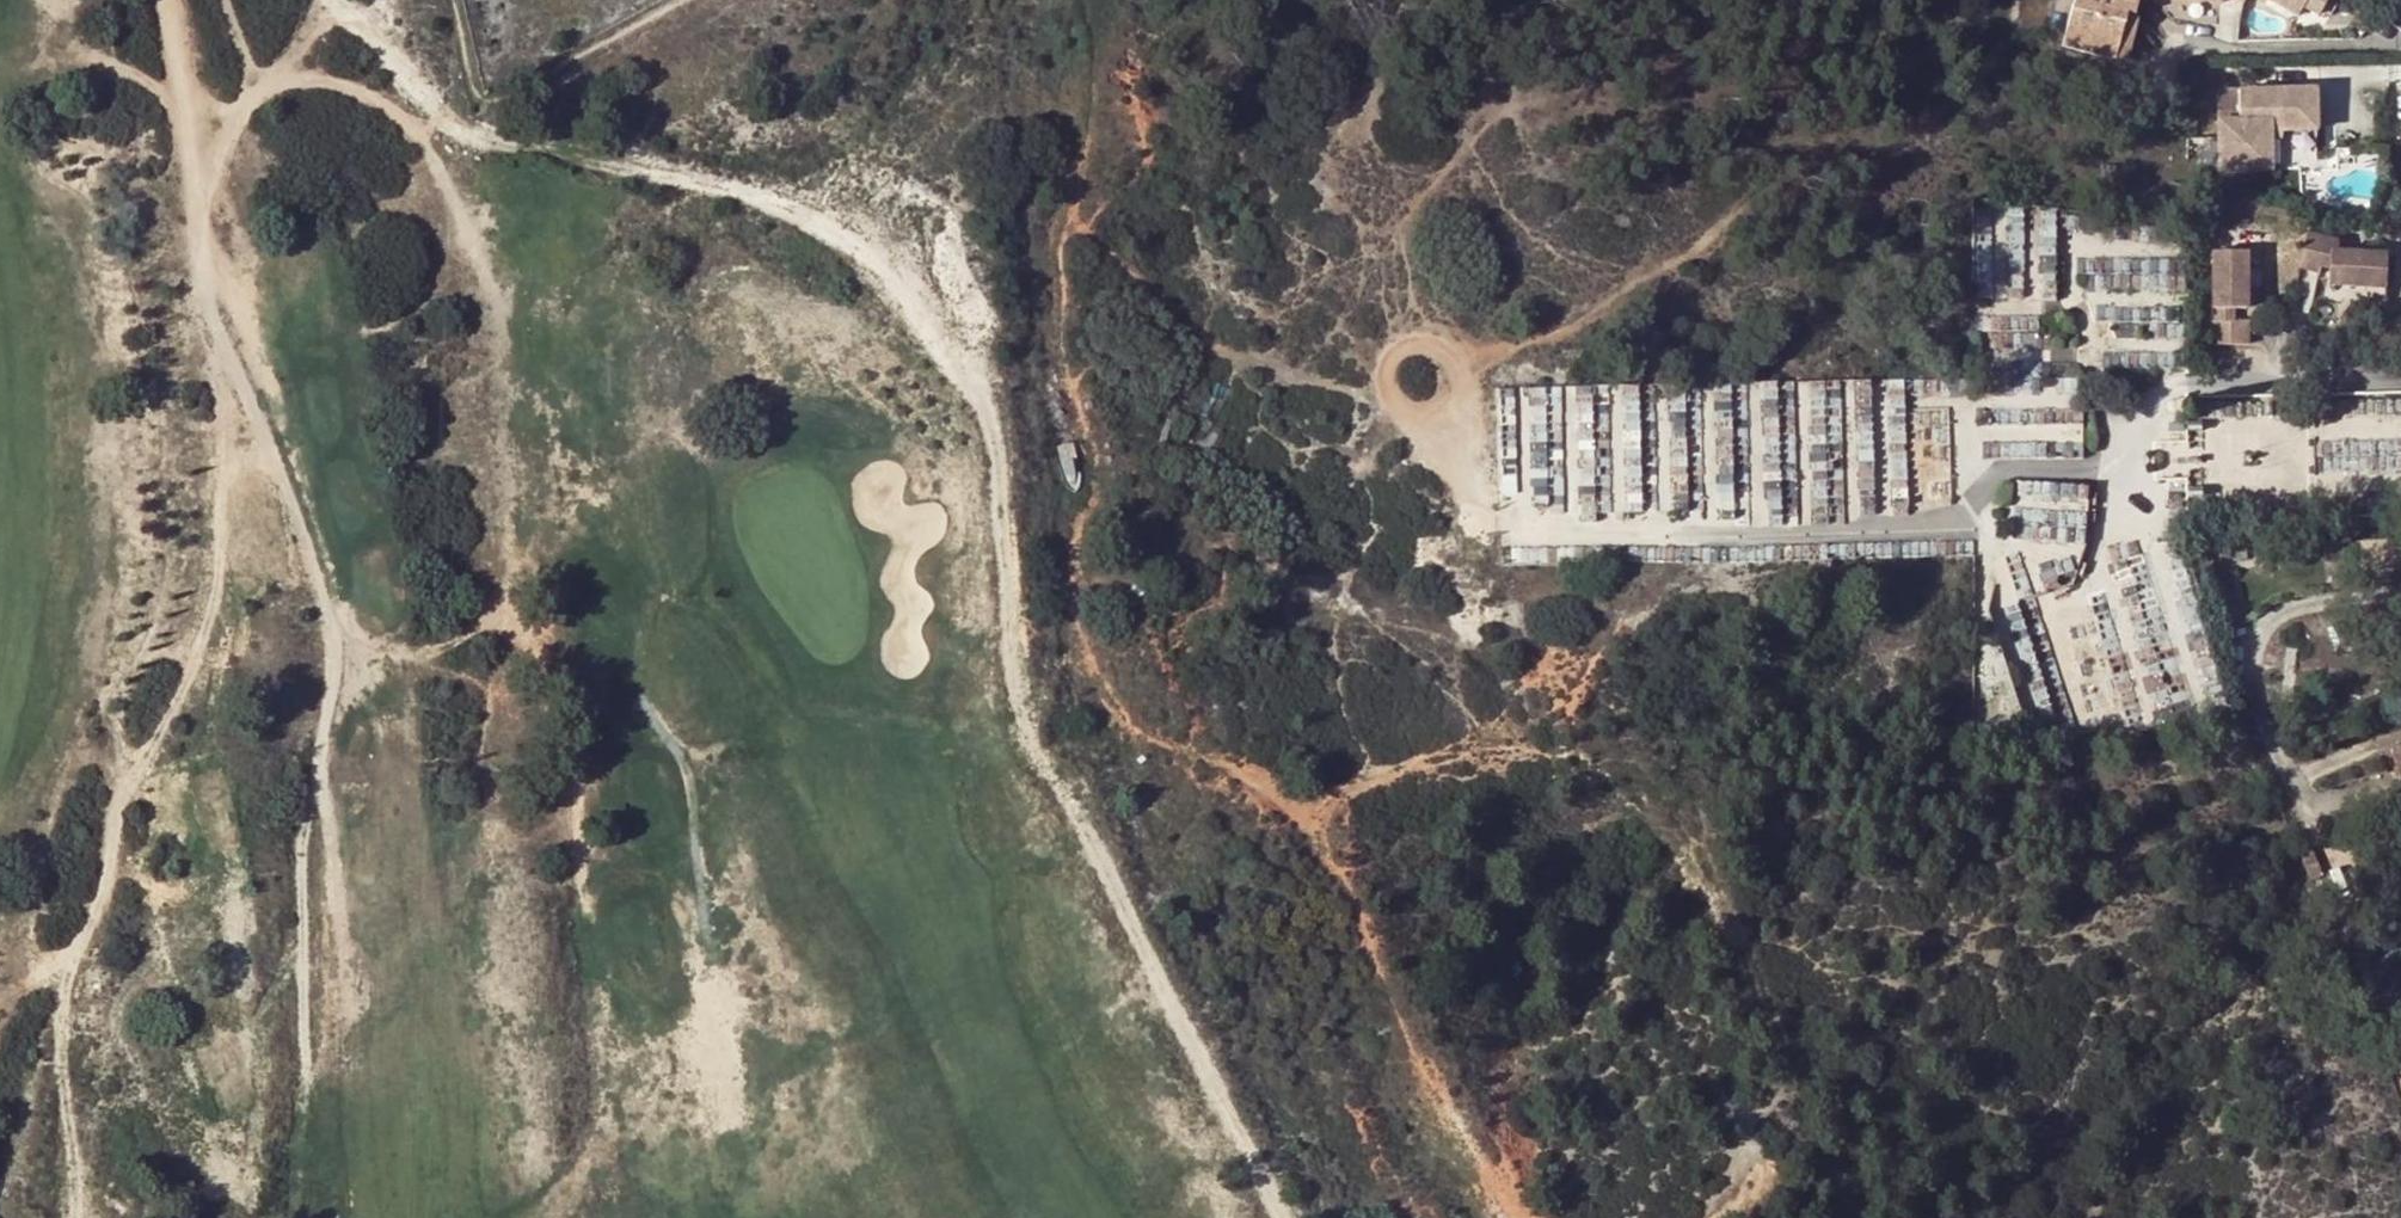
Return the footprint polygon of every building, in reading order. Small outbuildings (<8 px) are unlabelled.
[(2135,14),(2139,0),(2075,0),(2063,45),(2116,58),(2127,14),(2135,14)] [(2262,16),(2348,23),(2350,0),(2263,0),(2262,16)] [(2137,16),(2135,14),(2127,14),(2116,58),(2127,62),(2137,16)] [(2315,131),(2315,90),(2238,91),(2238,120),(2218,120),(2218,171),(2270,170),(2269,138),(2270,131),(2280,131),(2315,131)] [(2385,190),(2381,208),(2400,213),(2400,195),(2385,190)] [(2324,268),(2326,293),(2383,291),(2382,257),(2331,259),(2331,249),(2299,242),(2292,277),(2312,281),(2315,266),(2324,268)] [(2246,307),(2246,250),(2212,250),(2212,343),(2248,343),(2248,319),(2236,319),(2222,319),(2222,307),(2236,307),(2246,307)] [(2236,319),(2236,307),(2222,307),(2222,319),(2236,319)] [(2392,752),(2400,785),(2400,749),(2392,752)] [(2306,867),(2312,879),(2320,876),(2314,865),(2306,867)]
